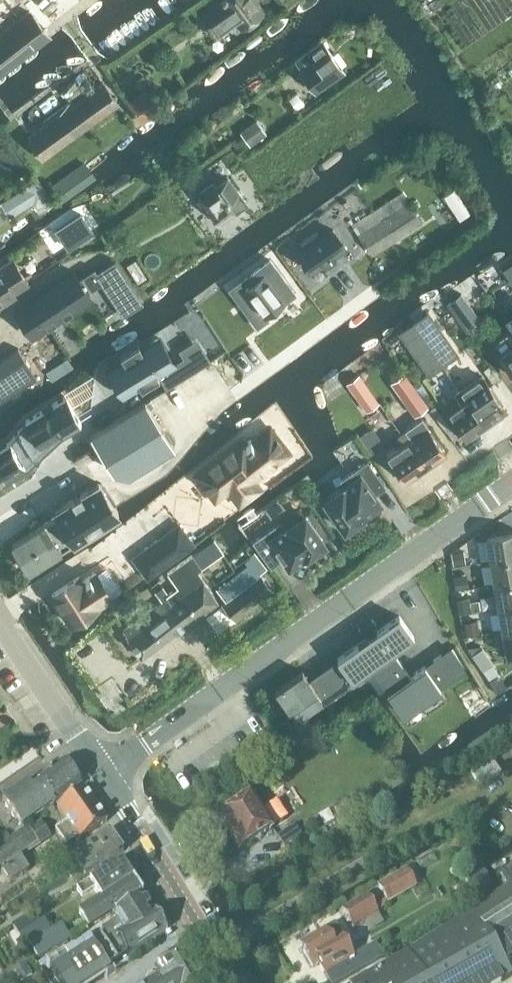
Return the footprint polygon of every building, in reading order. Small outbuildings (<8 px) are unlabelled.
[(208,21),(217,33),(227,25),(230,28),(231,30),(236,31),(241,27),(248,22),(252,22),(256,20),(256,16),(264,11),(256,0),(220,0),(216,3),(215,10),(218,13),(208,21)] [(44,29),(30,10),(0,34),(0,75),(49,36),(44,29)] [(343,70),(323,41),(296,60),(303,69),(302,70),(316,89),(343,70)] [(43,157),(118,103),(103,82),(28,136),(43,157)] [(143,121),(161,107),(145,86),(127,100),(143,121)] [(310,105),(299,89),(290,96),(302,111),(310,105)] [(250,144),(267,132),(257,118),(240,130),(250,144)] [(13,179),(27,169),(8,141),(0,147),(0,160),(13,179)] [(202,196),(198,199),(208,213),(212,210),(221,222),(235,212),(247,203),(238,191),(229,177),(216,186),(213,182),(200,192),(202,196)] [(37,178),(1,202),(10,216),(31,203),(33,206),(36,204),(40,211),(53,201),(37,178)] [(353,223),(374,255),(423,223),(402,191),(353,223)] [(81,213),(56,229),(68,247),(93,231),(81,213)] [(308,247),(300,253),(312,269),(323,261),(325,264),(326,263),(325,262),(334,256),(334,257),(336,256),(334,253),(345,245),(333,229),(322,237),(316,230),(303,240),(308,247)] [(126,264),(138,281),(147,275),(135,258),(126,264)] [(29,282),(13,259),(0,267),(0,305),(16,294),(14,291),(29,282)] [(115,259),(96,272),(120,308),(139,296),(115,259)] [(248,283),(239,291),(252,309),(257,305),(264,316),(267,314),(285,300),(295,294),(270,259),(254,271),(244,278),(248,283)] [(40,299),(18,313),(33,335),(73,309),(70,305),(88,293),(73,271),(38,294),(40,299)] [(481,318),(462,292),(449,302),(468,328),(481,318)] [(414,324),(442,364),(457,353),(429,313),(414,324)] [(442,364),(414,324),(401,333),(429,373),(442,364)] [(503,334),(511,346),(501,353),(511,368),(511,328),(503,334)] [(123,358),(108,366),(125,394),(140,385),(141,386),(158,376),(157,374),(160,372),(163,376),(177,367),(158,336),(141,347),(139,344),(121,355),(123,358)] [(37,377),(18,348),(1,359),(7,368),(0,372),(0,401),(37,377)] [(177,367),(163,376),(169,386),(200,368),(193,357),(177,367)] [(401,432),(425,467),(447,451),(429,426),(426,428),(420,420),(432,412),(404,372),(392,381),(417,417),(403,427),(405,429),(401,432)] [(482,374),(460,389),(485,424),(507,409),(482,374)] [(377,401),(357,376),(347,383),(367,409),(377,401)] [(466,438),(485,424),(460,389),(456,392),(463,401),(447,412),(466,438)] [(66,396),(26,420),(45,452),(46,453),(65,434),(78,426),(76,422),(81,419),(66,396)] [(145,401),(91,435),(113,470),(128,475),(173,446),(145,401)] [(0,448),(0,486),(28,469),(24,464),(34,459),(36,458),(35,457),(45,452),(26,420),(18,431),(10,441),(0,448)] [(425,467),(401,432),(397,435),(403,444),(387,455),(405,481),(425,467)] [(196,474),(216,500),(231,487),(239,497),(254,485),(252,482),(280,459),(261,434),(253,441),(251,439),(247,442),(244,438),(196,474)] [(385,485),(367,461),(341,479),(346,485),(325,499),(345,528),(381,503),(374,493),(385,485)] [(99,482),(55,509),(58,514),(74,542),(119,514),(119,513),(116,509),(115,508),(99,482)] [(254,540),(271,565),(282,557),(289,567),(325,542),(305,513),(285,528),(281,522),(254,540)] [(58,514),(12,543),(30,570),(74,542),(58,514)] [(511,554),(511,529),(486,534),(490,558),(511,554)] [(160,539),(143,550),(157,570),(174,558),(160,539)] [(163,600),(124,629),(142,656),(217,600),(200,574),(197,571),(224,552),(215,540),(169,572),(180,587),(174,591),(174,590),(170,593),(165,586),(157,591),(163,600)] [(250,564),(218,589),(226,598),(222,601),(236,618),(272,589),(259,573),(267,567),(256,552),(247,559),(250,564)] [(490,558),(494,582),(511,579),(511,554),(490,558)] [(83,581),(79,575),(52,593),(71,622),(112,596),(96,572),(83,581)] [(468,587),(466,574),(454,576),(456,588),(468,587)] [(494,582),(498,606),(511,603),(511,579),(494,582)] [(472,601),(458,603),(460,613),(474,610),(472,601)] [(498,606),(503,630),(511,628),(511,603),(498,606)] [(369,637),(339,658),(352,678),(371,664),(381,677),(384,682),(385,683),(384,684),(403,711),(439,686),(465,668),(451,648),(425,666),(410,676),(401,663),(392,650),(413,635),(399,616),(384,627),(378,631),(373,625),(376,623),(373,618),(359,628),(362,633),(365,631),(369,637)] [(503,630),(507,654),(511,653),(511,628),(503,630)] [(482,647),(472,654),(483,670),(493,663),(482,647)] [(303,670),(275,689),(290,710),(292,708),(298,717),(347,683),(346,683),(352,678),(339,658),(338,659),(337,658),(309,678),(303,670)] [(35,784),(50,806),(80,786),(64,762),(37,781),(38,782),(35,784)] [(50,806),(35,784),(31,787),(28,782),(2,800),(20,827),(50,806)] [(80,841),(106,822),(83,788),(57,807),(68,822),(55,831),(66,846),(78,838),(80,841)] [(251,795),(218,816),(240,850),(273,829),(272,828),(287,819),(276,802),(261,811),(251,795)] [(298,824),(278,837),(289,854),(290,856),(324,833),(309,811),(295,820),(298,824)] [(40,820),(28,828),(25,824),(0,842),(0,870),(1,869),(11,882),(29,870),(19,856),(50,835),(40,820)] [(109,832),(71,858),(83,877),(85,879),(123,853),(109,832)] [(94,889),(100,899),(133,878),(122,860),(76,890),(82,898),(94,889)] [(498,982),(511,975),(506,967),(496,951),(511,941),(511,868),(500,876),(507,886),(506,887),(468,911),(451,921),(419,941),(395,957),(353,982),(499,982),(498,982)] [(406,869),(377,886),(387,904),(416,888),(406,869)] [(480,870),(464,878),(473,897),(489,889),(480,870)] [(111,914),(142,893),(143,892),(133,878),(100,899),(78,913),(88,928),(111,914)] [(51,970),(60,982),(90,982),(101,976),(110,970),(108,967),(107,965),(126,953),(127,955),(167,929),(154,909),(153,910),(142,893),(111,914),(116,922),(89,939),(93,944),(51,970)] [(366,895),(341,909),(352,927),(362,922),(364,924),(368,932),(383,924),(366,895)] [(61,925),(31,944),(39,957),(69,938),(61,925)] [(300,945),(312,967),(319,964),(325,975),(330,982),(337,982),(381,958),(374,946),(353,958),(338,932),(334,925),(325,931),(300,945)] [(197,972),(182,946),(158,960),(164,970),(143,982),(204,982),(197,972)]
